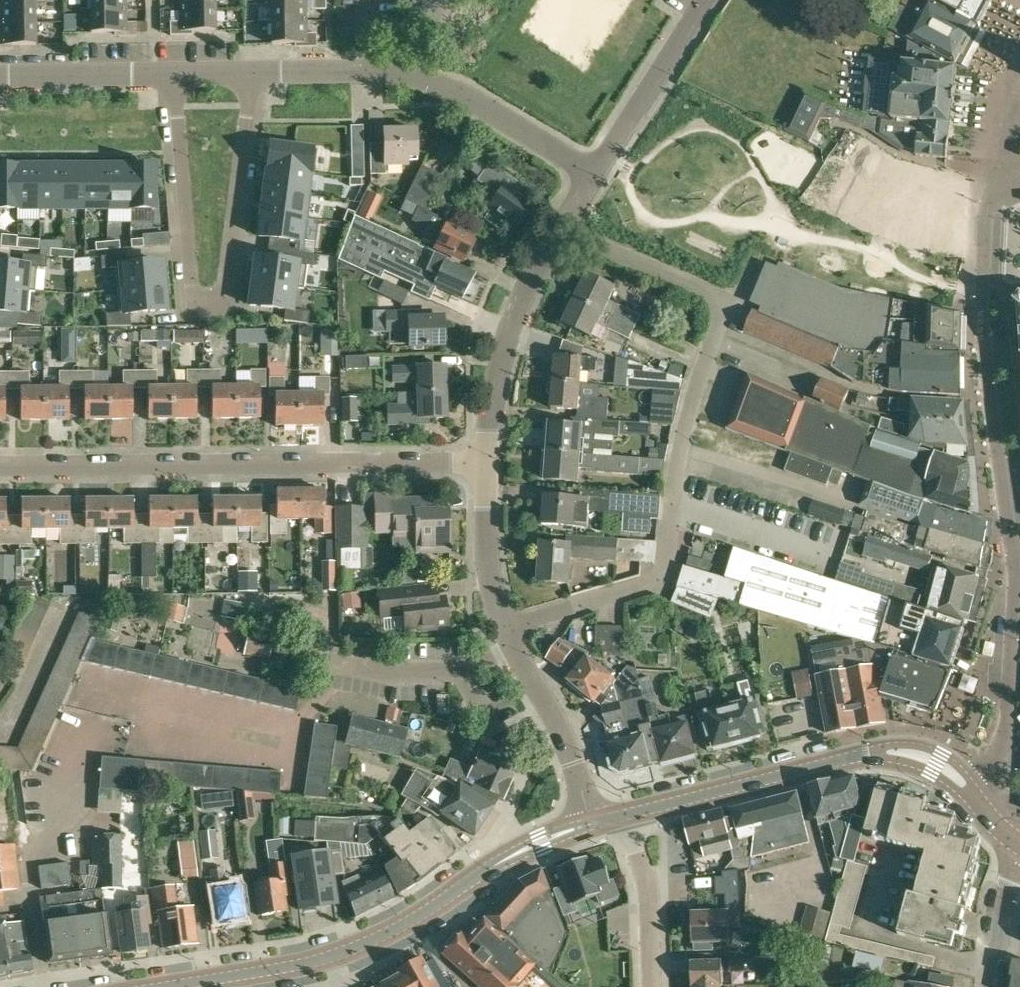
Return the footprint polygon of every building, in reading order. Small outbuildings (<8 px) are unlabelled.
[(90,11),(125,9),(124,0),(89,0),(90,11)] [(180,9),(215,8),(215,0),(180,0),(180,9)] [(271,22),(306,21),(305,0),(271,0),(271,22)] [(312,9),(326,9),(326,0),(312,0),(312,9)] [(928,0),(904,0),(889,28),(954,62),(955,61),(966,67),(984,32),(973,26),(974,24),(928,0)] [(974,24),(977,25),(990,0),(928,0),(974,24)] [(35,22),(35,1),(0,2),(0,23),(35,22)] [(215,8),(180,9),(180,20),(168,20),(169,36),(187,35),(187,31),(216,30),(215,8)] [(125,22),(125,9),(90,11),(91,33),(115,32),(115,36),(136,36),(136,21),(125,22)] [(306,34),(306,21),(271,22),(272,44),(298,43),(298,48),(316,47),(315,33),(306,34)] [(0,23),(0,31),(0,35),(0,50),(12,50),(12,45),(36,44),(35,22),(0,23)] [(878,118),(861,116),(827,104),(828,103),(803,92),(784,131),(809,143),(820,119),(839,120),(869,131),(901,152),(947,158),(949,139),(947,139),(949,124),(950,124),(953,103),(954,103),(955,92),(953,91),(956,68),(904,62),(902,79),(895,78),(892,97),(894,97),(891,118),(878,117),(878,118)] [(370,145),(370,162),(370,175),(386,175),(386,165),(407,165),(407,153),(417,153),(416,129),(385,130),(385,144),(370,144),(370,145)] [(271,144),(267,167),(309,172),(312,149),(271,144)] [(485,168),(478,179),(496,191),(495,194),(496,195),(488,208),(490,210),(484,219),(497,229),(504,219),(514,226),(529,204),(515,194),(518,191),(521,186),(489,163),(485,168)] [(442,176),(422,166),(405,201),(425,210),(442,176)] [(0,167),(0,209),(16,209),(16,167),(0,167)] [(39,167),(16,167),(16,209),(39,209),(39,167)] [(39,167),(39,209),(62,209),(62,167),(39,167)] [(62,167),(62,209),(85,209),(85,167),(62,167)] [(85,167),(85,209),(108,209),(108,167),(85,167)] [(108,167),(108,209),(132,209),(132,167),(108,167)] [(132,167),(132,209),(155,209),(155,167),(132,167)] [(267,167),(264,190),(306,195),(309,172),(267,167)] [(844,168),(838,197),(887,208),(894,180),(844,168)] [(905,248),(969,253),(972,205),(973,206),(975,178),(933,175),(931,198),(933,198),(931,223),(907,221),(905,248)] [(361,178),(349,178),(349,186),(361,186),(361,178)] [(264,190),(261,213),(303,219),(306,195),(264,190)] [(355,213),(347,210),(343,221),(350,224),(355,213)] [(468,248),(473,237),(458,230),(459,227),(429,212),(423,225),(441,233),(434,247),(462,261),(464,258),(466,259),(471,250),(468,248)] [(318,243),(300,241),(303,219),(261,213),(258,236),(294,241),(293,252),(316,255),(318,243)] [(429,301),(435,288),(460,299),(462,296),(467,294),(470,287),(469,283),(474,272),(445,260),(446,259),(418,247),(419,245),(405,239),(354,216),(338,260),(381,279),(384,272),(414,285),(411,293),(429,301)] [(1,234),(0,246),(0,247),(16,248),(17,236),(1,234)] [(16,248),(34,249),(35,239),(17,238),(16,248)] [(108,250),(120,249),(119,241),(107,242),(108,250)] [(96,251),(108,250),(107,242),(95,243),(96,251)] [(50,249),(49,257),(61,258),(62,250),(50,249)] [(62,250),(61,258),(73,259),(74,251),(62,250)] [(293,252),(291,263),(255,258),(252,282),(294,287),(297,264),(315,267),(316,255),(293,252)] [(27,267),(46,269),(47,257),(23,255),(22,266),(0,264),(0,288),(25,290),(27,267)] [(164,286),(162,263),(126,266),(125,255),(101,257),(102,269),(120,267),(122,290),(164,286)] [(753,309),(752,311),(852,352),(875,353),(886,341),(962,353),(962,314),(850,290),(779,262),(759,312),(753,309)] [(586,273),(575,298),(635,327),(641,315),(609,300),(615,287),(586,273)] [(402,305),(408,292),(384,280),(377,293),(402,305)] [(249,305),(285,310),(284,321),(307,324),(309,312),(291,310),(294,287),(252,282),(249,305)] [(131,324),(130,313),(166,310),(164,286),(122,290),(124,313),(106,314),(107,326),(131,324)] [(18,313),(17,324),(41,326),(42,314),(24,312),(25,290),(0,288),(0,312),(18,313)] [(313,310),(339,311),(340,289),(313,289),(313,310)] [(635,327),(575,298),(563,323),(591,337),(598,323),(629,339),(635,327)] [(852,352),(752,311),(744,331),(831,367),(854,384),(913,396),(961,396),(962,353),(886,341),(875,353),(852,352)] [(409,347),(444,346),(443,318),(431,319),(431,312),(386,314),(386,331),(408,330),(409,347)] [(89,357),(89,329),(76,330),(76,356),(89,357)] [(267,344),(267,329),(236,329),(235,344),(267,344)] [(326,357),(339,356),(338,329),(325,329),(326,357)] [(109,347),(138,347),(138,330),(109,330),(109,347)] [(204,343),(204,330),(174,330),(173,343),(204,343)] [(13,346),(26,345),(42,345),(42,331),(12,332),(13,346)] [(0,332),(0,342),(9,342),(10,332),(0,332)] [(555,356),(554,370),(551,370),(549,371),(549,378),(550,380),(553,381),(553,383),(580,384),(581,372),(598,373),(598,358),(591,358),(591,359),(582,359),(582,358),(555,356)] [(367,368),(366,357),(346,358),(345,368),(367,368)] [(653,390),(673,391),(682,392),(685,380),(630,361),(627,388),(653,390)] [(419,393),(447,392),(445,366),(392,368),(393,384),(418,383),(419,393)] [(188,387),(172,387),(173,419),(196,419),(196,388),(202,388),(202,371),(188,372),(188,387)] [(236,418),(236,386),(221,387),(221,371),(206,371),(207,387),(212,387),(213,419),(236,418)] [(236,386),(236,418),(260,418),(260,387),(266,387),(265,371),(251,371),(251,386),(236,386)] [(109,420),(108,388),(93,388),(93,372),(78,373),(79,389),(84,389),(85,420),(109,420)] [(124,387),(108,388),(109,420),(132,419),(132,388),(139,388),(138,372),(123,373),(124,387)] [(173,419),(172,387),(157,387),(157,372),(142,372),(142,388),(149,388),(149,419),(173,419)] [(60,389),(45,389),(45,420),(69,420),(69,389),(75,389),(74,373),(60,373),(60,389)] [(5,421),(5,390),(11,390),(11,374),(0,374),(0,421),(5,421)] [(45,420),(45,389),(28,389),(28,374),(14,374),(15,389),(21,389),(21,421),(45,420)] [(812,400),(840,412),(849,390),(821,378),(812,400)] [(300,426),(299,394),(284,394),(284,379),(269,379),(270,395),(276,395),(276,427),(300,426)] [(299,394),(300,426),(323,426),(323,395),(330,395),(330,379),(315,379),(315,394),(299,394)] [(549,395),(552,395),(551,409),(579,411),(578,419),(604,420),(604,413),(608,413),(609,399),(579,397),(580,384),(553,383),(553,384),(550,384),(548,386),(548,393),(549,395)] [(447,392),(419,393),(419,405),(388,407),(389,426),(426,425),(425,419),(448,418),(447,392)] [(872,396),(857,393),(855,406),(870,409),(872,396)] [(342,422),(356,422),(356,398),(342,398),(342,422)] [(878,431),(878,430),(805,398),(805,399),(805,400),(786,452),(791,453),(791,454),(833,470),(833,469),(843,473),(868,482),(868,483),(909,498),(929,503),(930,500),(971,514),(967,466),(924,451),(918,452),(921,443),(878,431)] [(913,421),(964,424),(963,404),(891,400),(890,412),(913,413),(913,421)] [(547,452),(595,455),(597,436),(620,437),(621,421),(604,420),(578,419),(578,426),(549,424),(547,452)] [(882,419),(878,430),(878,431),(921,443),(955,454),(958,446),(966,448),(964,424),(913,421),(912,431),(903,429),(904,424),(882,419)] [(595,455),(547,452),(546,464),(543,464),(542,476),(546,476),(546,480),(578,482),(579,468),(598,469),(598,472),(639,474),(640,458),(595,455)] [(838,485),(843,473),(833,469),(833,470),(828,482),(838,485)] [(660,482),(650,481),(649,493),(659,494),(660,482)] [(909,498),(868,483),(861,505),(916,524),(915,526),(931,531),(984,546),(984,544),(987,526),(984,522),(974,519),(937,508),(929,507),(929,503),(909,498)] [(325,490),(301,491),(302,520),(316,520),(316,535),(331,535),(331,508),(325,509),(325,490)] [(545,497),(543,526),(588,529),(589,508),(624,510),(622,532),(651,534),(652,519),(658,519),(659,519),(661,495),(634,494),(589,491),(577,490),(576,499),(545,497)] [(302,520),(301,491),(277,492),(278,509),(271,509),(272,536),(287,535),(286,521),(302,520)] [(399,493),(374,494),(375,518),(375,533),(393,532),(393,547),(415,546),(415,553),(449,552),(448,509),(428,510),(428,498),(399,499),(399,493)] [(260,498),(237,499),(237,529),(253,528),(253,543),(268,543),(267,517),(261,517),(260,498)] [(110,500),(110,530),(125,529),(125,544),(140,544),(140,517),(134,518),(133,499),(110,500)] [(174,529),(174,499),(150,499),(150,518),(143,518),(143,544),(159,544),(159,529),(174,529)] [(174,499),(174,529),(188,529),(189,544),(204,543),(203,517),(198,517),(197,499),(174,499)] [(237,529),(237,499),(213,499),(214,517),(207,517),(208,544),(222,543),(222,529),(237,529)] [(12,545),(12,518),(6,518),(5,500),(0,500),(0,545),(12,545)] [(46,531),(46,500),(22,500),(22,518),(16,518),(16,545),(30,545),(30,531),(46,531)] [(69,500),(46,500),(46,531),(61,531),(61,545),(75,545),(75,518),(69,518),(69,500)] [(110,530),(110,500),(86,500),(86,518),(80,518),(80,545),(94,544),(94,530),(110,530)] [(336,507),(336,588),(351,588),(351,584),(351,568),(365,568),(365,567),(366,567),(368,566),(369,566),(369,565),(370,564),(370,563),(370,562),(370,554),(370,552),(370,551),(369,550),(368,550),(367,549),(366,549),(365,548),(359,548),(359,507),(336,507)] [(931,531),(915,526),(914,528),(869,512),(862,531),(901,544),(900,546),(924,553),(947,560),(980,570),(984,546),(931,531)] [(794,531),(829,537),(832,524),(797,518),(794,531)] [(616,560),(617,539),(567,536),(567,544),(541,542),(538,581),(568,583),(571,546),(582,547),(581,558),(616,560)] [(933,558),(869,536),(863,555),(886,562),(887,559),(928,572),(933,558)] [(641,561),(642,540),(627,539),(626,560),(641,561)] [(859,588),(836,581),(836,582),(832,580),(734,548),(725,579),(685,567),(679,586),(949,668),(963,621),(917,607),(858,589),(859,588)] [(23,570),(23,566),(25,566),(25,559),(34,559),(34,550),(15,551),(15,570),(23,570)] [(13,571),(13,551),(0,551),(0,571),(13,571)] [(836,581),(859,588),(864,570),(842,563),(836,581)] [(335,591),(335,564),(323,564),(323,591),(335,591)] [(933,569),(929,586),(972,599),(979,577),(940,566),(939,570),(933,569)] [(417,572),(417,583),(430,582),(430,571),(417,572)] [(29,594),(32,594),(31,581),(16,581),(16,595),(29,594)] [(972,599),(929,586),(926,599),(919,597),(921,590),(904,585),(900,601),(917,606),(917,607),(928,610),(928,609),(966,621),(972,599)] [(418,589),(378,593),(381,618),(404,616),(406,631),(420,629),(420,633),(436,631),(436,627),(448,626),(445,599),(437,600),(436,587),(418,589)] [(366,590),(346,594),(350,611),(369,607),(366,590)] [(21,667),(50,603),(29,595),(0,659),(0,671),(16,678),(21,667)] [(33,771),(104,608),(85,599),(18,747),(0,746),(0,769),(33,771)] [(179,602),(174,622),(188,625),(193,605),(179,602)] [(706,629),(692,622),(685,636),(698,643),(706,629)] [(622,626),(596,625),(596,648),(621,657),(622,626)] [(272,639),(248,634),(244,654),(269,658),(272,639)] [(585,657),(585,658),(588,653),(559,639),(546,660),(560,668),(561,666),(572,673),(585,657)] [(94,664),(102,643),(94,641),(93,642),(85,662),(94,664)] [(102,643),(94,664),(108,667),(113,645),(102,643)] [(125,648),(113,645),(108,667),(119,670),(125,648)] [(125,648),(119,670),(129,672),(136,650),(125,648)] [(148,653),(136,650),(129,672),(142,675),(148,653)] [(890,671),(943,688),(949,670),(886,651),(881,668),(890,671)] [(160,656),(148,653),(142,675),(155,678),(160,656)] [(160,656),(155,678),(166,681),(172,659),(160,656)] [(585,657),(572,673),(567,679),(569,680),(566,685),(589,703),(591,699),(594,700),(598,703),(609,690),(616,682),(615,681),(611,678),(615,674),(600,662),(597,667),(585,658),(585,657)] [(172,659),(166,681),(179,684),(185,662),(172,659)] [(185,662),(179,684),(192,687),(198,665),(185,662)] [(893,702),(888,676),(877,678),(875,664),(846,669),(857,728),(886,722),(881,698),(893,702)] [(198,665),(192,687),(205,690),(211,668),(198,665)] [(627,667),(615,681),(616,682),(609,690),(598,703),(602,708),(607,725),(602,726),(607,743),(605,743),(608,754),(606,754),(611,770),(620,776),(637,772),(636,771),(651,767),(651,765),(659,763),(640,685),(636,668),(627,667)] [(811,693),(809,685),(806,667),(791,670),(796,695),(811,693)] [(224,671),(211,668),(205,690),(219,693),(224,671)] [(857,728),(846,669),(817,675),(827,733),(857,728)] [(224,671),(219,693),(229,696),(235,674),(224,671)] [(890,671),(888,676),(893,702),(929,713),(930,714),(932,714),(934,713),(936,711),(936,710),(943,688),(890,671)] [(235,674),(229,696),(240,698),(247,676),(235,674)] [(260,679),(247,676),(240,698),(254,702),(260,679)] [(271,682),(260,679),(254,702),(265,704),(271,682)] [(741,705),(728,708),(738,746),(752,743),(750,738),(764,735),(759,717),(763,716),(759,700),(756,701),(751,680),(736,684),(741,705)] [(281,684),(271,682),(265,704),(276,707),(281,684)] [(293,687),(281,684),(276,707),(288,709),(293,687)] [(640,685),(659,763),(661,762),(661,765),(669,763),(670,764),(675,762),(678,760),(695,756),(687,724),(685,717),(671,721),(670,715),(659,718),(656,705),(654,705),(648,684),(640,685)] [(293,687),(288,709),(295,711),(301,689),(293,687)] [(738,746),(728,708),(714,712),(709,691),(694,694),(700,716),(697,717),(701,732),(705,731),(710,749),(723,746),(724,750),(738,746)] [(334,741),(332,753),(349,756),(350,746),(376,753),(383,724),(350,716),(344,743),(335,741),(334,741)] [(334,741),(335,741),(336,727),(314,723),(312,738),(334,741)] [(407,730),(383,724),(376,753),(400,759),(407,730)] [(492,749),(496,741),(471,730),(467,739),(492,749)] [(312,738),(310,750),(332,753),(334,741),(312,738)] [(332,753),(310,750),(308,763),(330,766),(332,753)] [(453,779),(497,798),(497,797),(502,799),(510,780),(506,778),(512,764),(478,750),(474,760),(476,761),(473,768),(466,765),(464,770),(454,766),(450,775),(443,772),(442,775),(453,779)] [(143,783),(145,761),(101,757),(98,789),(101,789),(122,791),(142,793),(143,783)] [(171,763),(145,761),(143,783),(169,785),(171,763)] [(171,763),(169,785),(182,787),(183,764),(171,763)] [(331,767),(330,766),(308,763),(306,775),(328,778),(329,778),(331,767)] [(183,764),(182,787),(193,787),(195,765),(183,764)] [(207,766),(195,765),(193,787),(205,788),(207,766)] [(207,766),(205,788),(217,790),(219,767),(207,766)] [(219,767),(217,790),(231,791),(232,768),(219,767)] [(245,769),(232,768),(231,791),(243,792),(245,769)] [(256,770),(245,769),(243,792),(255,793),(256,770)] [(453,779),(442,775),(440,778),(415,769),(400,796),(419,807),(436,817),(439,813),(473,835),(492,806),(491,806),(497,798),(453,779)] [(256,770),(255,793),(269,794),(270,771),(256,770)] [(281,772),(270,771),(269,794),(279,795),(281,772)] [(859,796),(853,774),(807,787),(816,818),(817,817),(819,825),(830,822),(836,845),(834,846),(837,857),(842,856),(841,858),(854,861),(866,818),(855,815),(857,807),(858,807),(859,796)] [(306,775),(305,787),(327,789),(328,787),(329,778),(328,778),(306,775)] [(327,789),(305,787),(303,797),(326,800),(327,789)] [(890,838),(901,797),(893,795),(894,793),(877,788),(865,831),(890,838)] [(101,789),(99,812),(120,814),(122,791),(101,789)] [(748,804),(762,855),(810,843),(797,791),(748,804)] [(255,819),(251,794),(235,792),(239,821),(255,819)] [(902,795),(901,797),(890,838),(916,845),(925,811),(927,802),(926,801),(925,804),(918,802),(919,799),(902,795)] [(419,807),(405,800),(397,811),(411,818),(419,807)] [(935,813),(925,811),(916,845),(933,850),(933,848),(969,858),(973,842),(963,839),(966,831),(967,831),(967,830),(953,826),(955,819),(936,814),(939,801),(938,801),(935,813)] [(762,855),(748,804),(731,808),(733,816),(740,839),(754,835),(751,858),(762,855)] [(733,816),(724,819),(721,809),(683,818),(693,855),(704,852),(705,857),(731,850),(733,860),(751,858),(754,835),(740,839),(733,816)] [(370,817),(364,818),(347,820),(314,818),(314,825),(293,824),(293,837),(313,838),(313,842),(338,843),(339,843),(345,844),(355,845),(357,827),(371,826),(378,836),(386,846),(396,859),(397,858),(416,883),(438,866),(423,847),(420,850),(407,835),(396,821),(370,817)] [(423,847),(438,866),(456,852),(429,818),(407,835),(420,850),(423,847)] [(357,827),(355,845),(366,845),(378,836),(371,826),(357,827)] [(203,860),(218,859),(215,831),(199,832),(203,860)] [(120,836),(93,836),(93,866),(101,866),(101,888),(120,888),(120,836)] [(269,839),(273,865),(268,866),(271,882),(253,885),(258,916),(285,912),(283,896),(289,895),(284,864),(286,863),(281,838),(269,839)] [(180,876),(197,874),(193,841),(176,844),(180,876)] [(347,859),(373,855),(366,845),(355,845),(345,844),(339,843),(340,851),(341,860),(347,859)] [(17,889),(12,846),(0,848),(0,891),(17,889)] [(396,859),(386,846),(380,851),(389,863),(384,866),(397,895),(416,883),(397,858),(396,859)] [(933,848),(933,850),(926,873),(967,884),(969,876),(972,877),(976,860),(969,858),(933,848)] [(341,860),(340,851),(291,858),(299,911),(334,906),(330,877),(343,876),(341,860)] [(556,868),(562,886),(552,889),(563,916),(576,911),(574,904),(599,894),(597,888),(609,883),(599,858),(587,862),(585,856),(580,858),(556,868)] [(824,941),(857,950),(881,955),(932,968),(934,957),(835,932),(836,925),(850,929),(868,866),(848,860),(824,941)] [(71,885),(67,864),(38,868),(41,889),(71,885)] [(217,922),(243,918),(239,887),(225,889),(222,868),(210,870),(217,922)] [(514,884),(561,943),(565,934),(540,869),(517,881),(514,884)] [(726,889),(748,885),(745,869),(724,872),(726,889)] [(967,884),(926,873),(920,897),(960,908),(962,900),(965,901),(969,884),(967,884)] [(356,918),(394,898),(382,874),(362,884),(357,876),(340,884),(356,918)] [(514,884),(497,902),(555,959),(561,943),(514,884)] [(174,887),(152,889),(155,914),(158,914),(162,949),(197,945),(192,909),(177,910),(174,887)] [(110,955),(101,890),(39,898),(48,964),(110,955)] [(960,908),(920,897),(909,894),(898,934),(952,949),(956,935),(962,937),(966,924),(961,923),(964,911),(966,911),(967,910),(960,908)] [(148,913),(147,898),(125,900),(126,908),(117,909),(117,916),(121,954),(148,950),(144,913),(148,913)] [(555,959),(497,902),(483,918),(533,963),(534,962),(548,975),(555,959)] [(727,925),(740,925),(740,906),(727,907),(727,912),(691,913),(692,942),(727,940),(727,925)] [(825,939),(831,914),(807,907),(800,932),(825,939)] [(534,962),(532,964),(482,919),(465,938),(459,932),(441,953),(478,986),(561,986),(534,962)] [(23,922),(1,925),(0,925),(4,957),(7,975),(32,970),(29,952),(28,952),(23,922)] [(881,955),(857,950),(853,967),(877,973),(881,955)] [(378,986),(449,986),(432,957),(422,963),(418,956),(393,971),(396,977),(377,986),(378,986)] [(720,985),(722,985),(722,963),(722,961),(690,962),(691,986),(693,986),(720,986),(720,985)] [(729,963),(729,973),(743,973),(743,961),(730,961),(729,961),(729,963)] [(1011,986),(1019,986),(1019,964),(1015,963),(1011,986)] [(952,979),(931,975),(929,986),(951,986),(952,979)]
